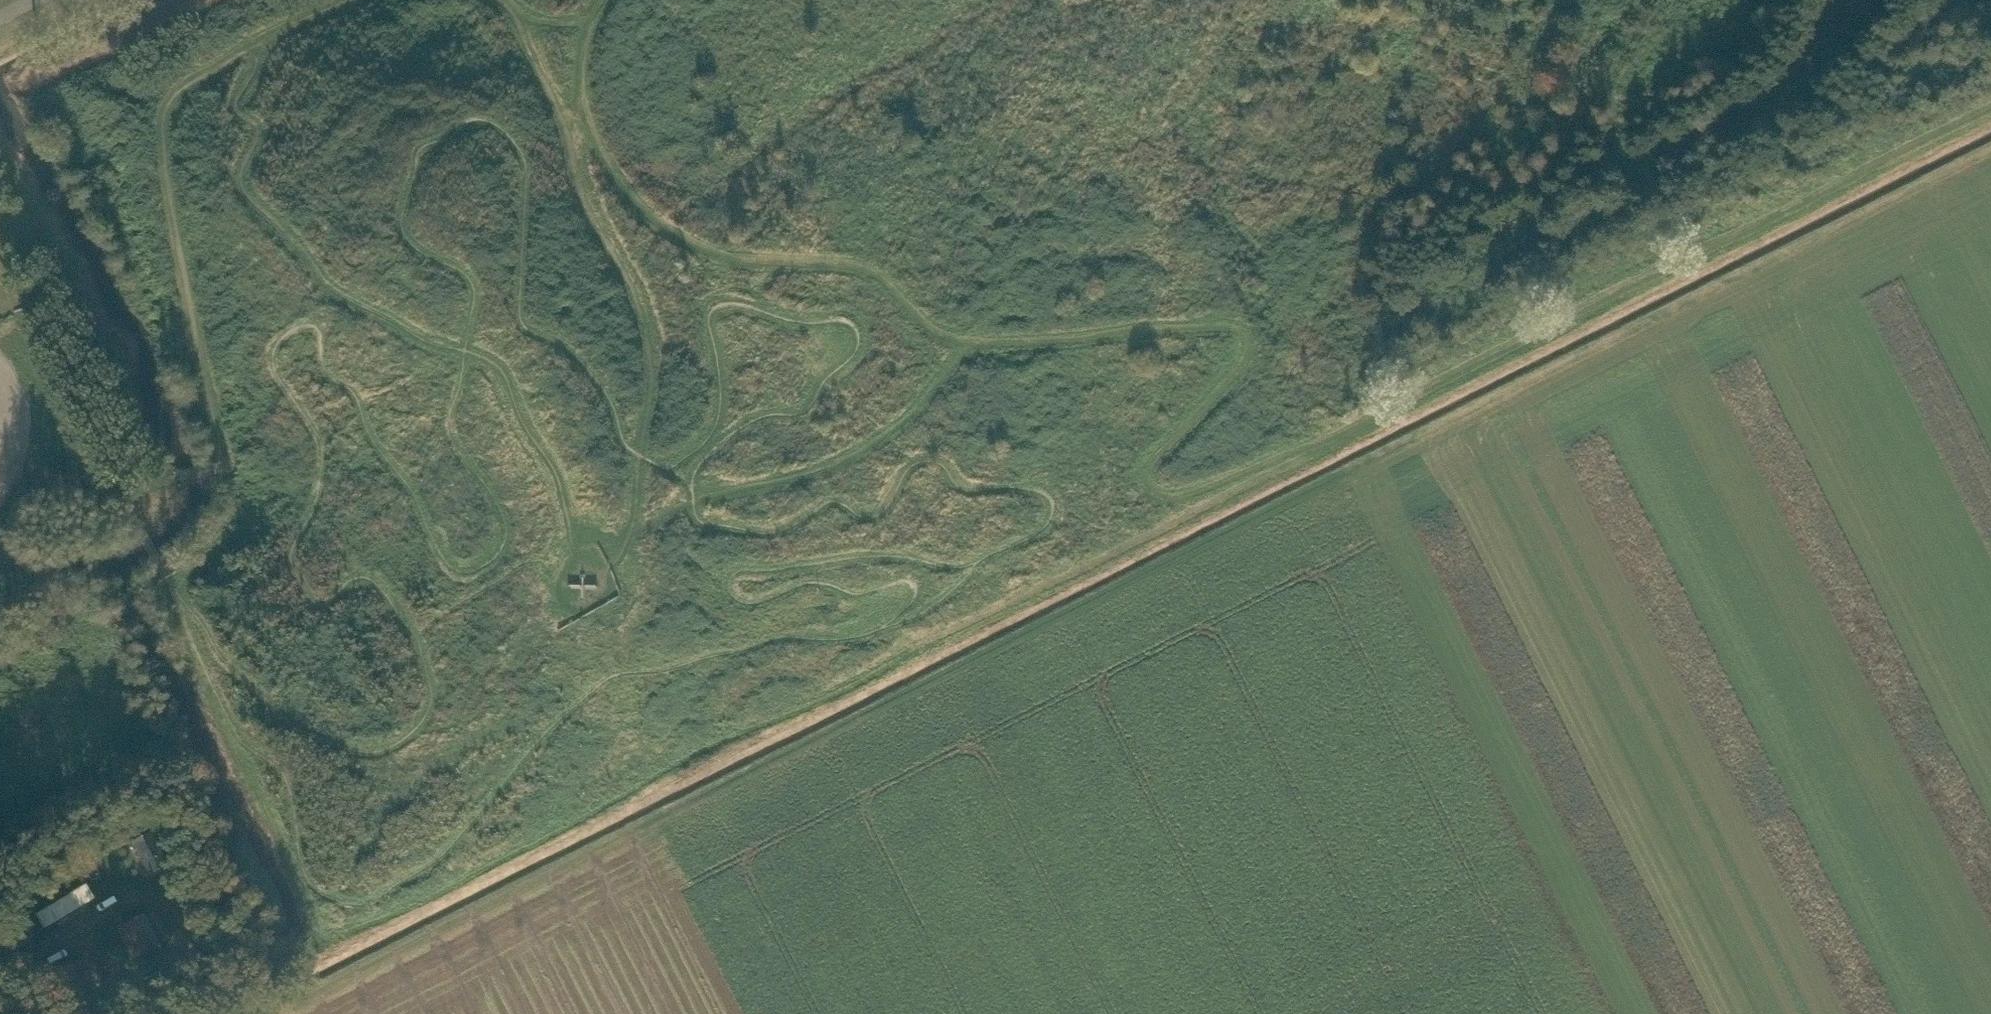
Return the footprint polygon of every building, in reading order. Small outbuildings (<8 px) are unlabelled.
[(152,831),(131,842),(147,875),(167,865),(152,831)] [(43,928),(93,899),(84,885),(35,914),(43,928)] [(149,951),(133,920),(116,928),(132,960),(149,951)] [(48,977),(66,1013),(95,1013),(71,966),(48,977)]
